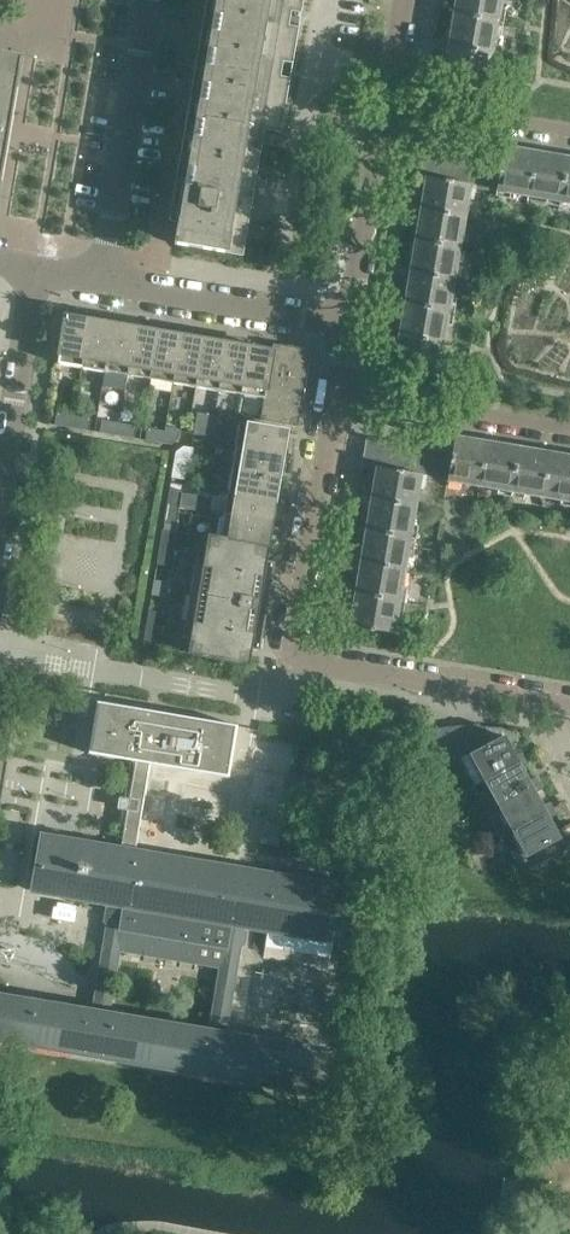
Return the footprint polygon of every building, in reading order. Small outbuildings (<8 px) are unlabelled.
[(197,117),(265,129),(281,132),(284,114),(253,109),(255,92),(287,97),(290,80),(258,74),(261,57),(268,21),(299,27),(302,9),(271,4),(271,0),(217,0),(197,117)] [(303,0),(271,0),(271,4),(302,9),(303,0)] [(502,0),(457,0),(455,15),(498,22),(502,0)] [(493,54),(498,22),(455,15),(449,46),(493,54)] [(293,62),(299,27),(268,21),(261,57),(293,62)] [(487,86),(493,54),(449,46),(444,78),(487,86)] [(24,57),(0,53),(0,196),(24,57)] [(290,80),(293,62),(261,57),(258,74),(290,80)] [(284,114),(287,97),(255,92),(253,109),(284,114)] [(243,256),(259,160),(265,129),(197,117),(175,244),(243,256)] [(529,196),(536,153),(504,147),(501,164),(497,191),(529,196)] [(442,180),(446,155),(417,150),(413,176),(427,179),(427,178),(442,180)] [(561,201),(568,158),(536,153),(529,196),(561,201)] [(470,185),(474,160),(446,155),(442,180),(470,185)] [(568,158),(561,201),(569,203),(569,158),(568,158)] [(497,191),(501,164),(474,160),(470,185),(470,186),(497,191)] [(465,217),(470,186),(470,185),(442,180),(427,178),(427,179),(422,210),(465,217)] [(459,249),(465,217),(422,210),(416,241),(459,249)] [(454,280),(459,249),(416,241),(411,273),(454,280)] [(449,312),(454,280),(411,273),(406,304),(449,312)] [(443,343),(449,312),(406,304),(400,336),(443,343)] [(82,368),(90,320),(66,316),(58,364),(82,368)] [(105,372),(113,324),(90,320),(82,368),(105,372)] [(128,376),(136,328),(113,324),(105,372),(128,376)] [(151,379),(159,332),(136,328),(128,376),(151,379)] [(173,383),(181,336),(159,332),(151,379),(173,383)] [(196,387),(204,340),(181,336),(173,383),(196,387)] [(438,375),(443,343),(400,336),(395,368),(438,375)] [(219,391),(227,343),(204,340),(196,387),(219,391)] [(242,395),(250,347),(227,343),(219,391),(242,395)] [(298,427),(309,360),(310,359),(309,357),(309,355),(308,354),(307,352),(305,350),(304,349),(301,349),(273,344),(272,351),(264,399),(260,420),(298,427)] [(264,399),(272,351),(250,347),(242,395),(264,399)] [(72,428),(74,415),(57,412),(55,425),(72,428)] [(215,437),(218,419),(218,416),(198,413),(194,434),(215,437)] [(89,431),(91,418),(74,415),(72,428),(89,431)] [(118,435),(120,423),(102,420),(100,432),(118,435)] [(135,438),(137,426),(120,423),(118,435),(135,438)] [(283,455),(287,431),(240,423),(236,447),(283,455)] [(179,439),(180,432),(181,429),(166,426),(165,431),(163,443),(171,445),(179,439)] [(163,443),(165,431),(148,428),(146,440),(163,443)] [(480,486),(487,442),(455,437),(452,454),(447,480),(480,486)] [(392,470),(397,444),(368,440),(364,466),(378,468),(378,467),(392,470)] [(511,491),(519,448),(487,442),(480,486),(511,491)] [(421,475),(425,449),(397,444),(392,470),(421,475)] [(191,463),(194,448),(184,446),(176,452),(175,460),(187,462),(191,463)] [(279,478),(283,455),(236,447),(232,470),(279,478)] [(543,496),(550,453),(519,448),(511,491),(543,496)] [(447,480),(452,454),(425,449),(421,475),(421,476),(447,480)] [(550,453),(543,496),(569,501),(569,456),(550,453)] [(184,480),(187,462),(175,460),(172,477),(184,480)] [(416,507),(421,476),(421,475),(392,470),(378,467),(378,468),(373,499),(416,507)] [(275,501),(279,478),(232,470),(228,493),(275,501)] [(180,505),(183,485),(171,483),(167,503),(180,505)] [(272,523),(275,501),(228,493),(224,515),(272,523)] [(410,538),(416,507),(373,499),(367,531),(410,538)] [(176,525),(180,505),(167,503),(164,523),(176,525)] [(267,547),(272,523),(224,515),(220,539),(267,547)] [(172,567),(178,532),(163,529),(157,564),(172,567)] [(405,570),(410,538),(367,531),(362,563),(405,570)] [(265,561),(267,547),(220,539),(211,537),(208,551),(198,550),(196,564),(273,577),(275,563),(265,561)] [(400,601),(405,570),(362,563),(356,594),(400,601)] [(268,607),(273,577),(196,564),(191,594),(268,607)] [(167,598),(170,582),(154,580),(152,595),(167,598)] [(263,637),(268,607),(191,594),(186,624),(263,637)] [(394,633),(400,601),(356,594),(351,626),(370,629),(370,631),(375,632),(375,630),(394,633)] [(158,648),(164,613),(149,611),(143,645),(158,648)] [(260,651),(263,637),(186,624),(184,638),(193,639),(191,653),(248,663),(250,649),(260,651)] [(229,777),(238,726),(147,710),(98,702),(89,753),(136,762),(121,849),(136,851),(151,764),(229,777)] [(491,744),(481,726),(480,724),(465,725),(468,755),(470,755),(471,755),(491,744)] [(468,755),(465,725),(451,727),(454,756),(468,755)] [(516,756),(510,746),(516,740),(516,741),(517,740),(511,729),(496,728),(496,727),(481,726),(491,744),(471,755),(485,781),(519,762),(522,767),(529,763),(523,752),(516,756)] [(454,756),(451,727),(437,728),(440,758),(454,756)] [(440,758),(437,728),(422,729),(425,759),(440,758)] [(543,788),(537,777),(529,781),(522,767),(519,762),(485,781),(498,806),(533,787),(535,792),(543,788)] [(556,814),(550,802),(543,806),(535,792),(533,787),(498,806),(512,831),(546,812),(549,818),(556,814)] [(557,832),(549,818),(546,812),(512,831),(532,868),(569,848),(569,824),(557,832)] [(321,1094),(329,1051),(225,1034),(243,926),(347,944),(356,888),(136,851),(121,849),(43,835),(34,891),(112,904),(95,1002),(93,1011),(30,1001),(0,996),(0,1039),(321,1094)]
